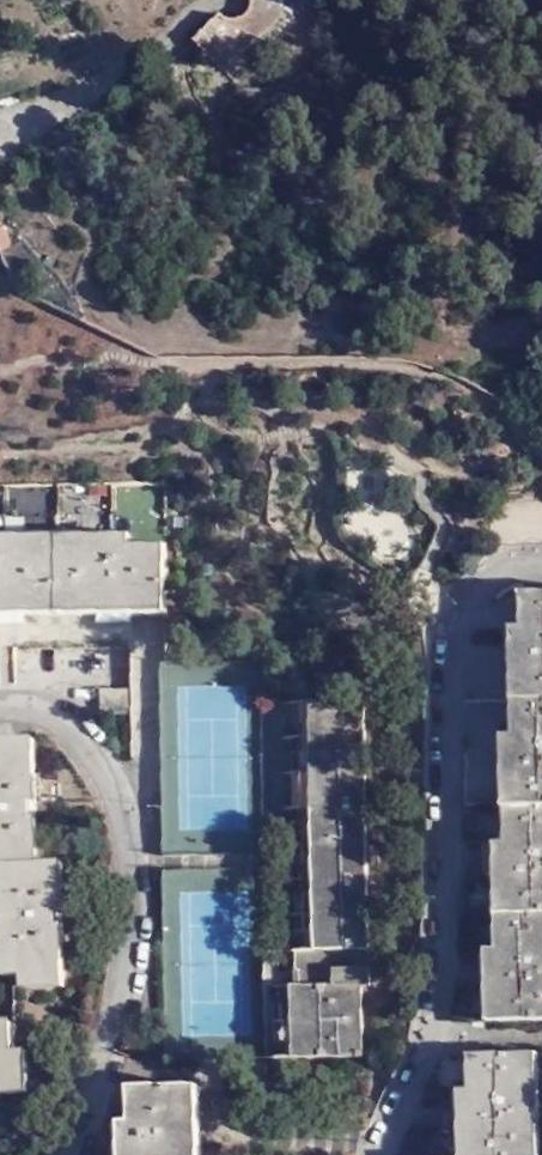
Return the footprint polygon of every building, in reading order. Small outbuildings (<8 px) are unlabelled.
[(10,218),(0,197),(0,223),(10,218)] [(0,480),(0,640),(126,639),(126,606),(162,606),(162,477),(0,480)] [(487,1006),(541,1006),(541,579),(521,579),(520,616),(513,616),(513,720),(503,720),(505,830),(496,831),(495,938),(487,937),(487,1006)] [(133,610),(135,804),(170,805),(164,611),(133,610)] [(87,665),(85,686),(112,686),(112,671),(109,670),(109,665),(87,665)] [(271,948),(272,1051),(288,1051),(369,1050),(368,981),(375,982),(371,696),(317,698),(321,946),(271,948)] [(38,729),(0,728),(0,896),(2,896),(2,915),(0,915),(0,965),(22,966),(24,979),(64,979),(64,914),(57,914),(57,896),(64,896),(64,854),(40,854),(39,807),(31,807),(31,790),(37,791),(38,729)] [(15,1032),(15,1023),(0,1023),(0,1032),(15,1032)] [(31,1092),(30,1051),(15,1051),(15,1032),(0,1032),(0,1092),(31,1092)] [(460,1151),(509,1152),(539,1151),(538,1047),(468,1047),(467,1081),(460,1081),(460,1151)] [(199,1077),(131,1077),(131,1111),(122,1111),(121,1154),(199,1154),(199,1077)]
